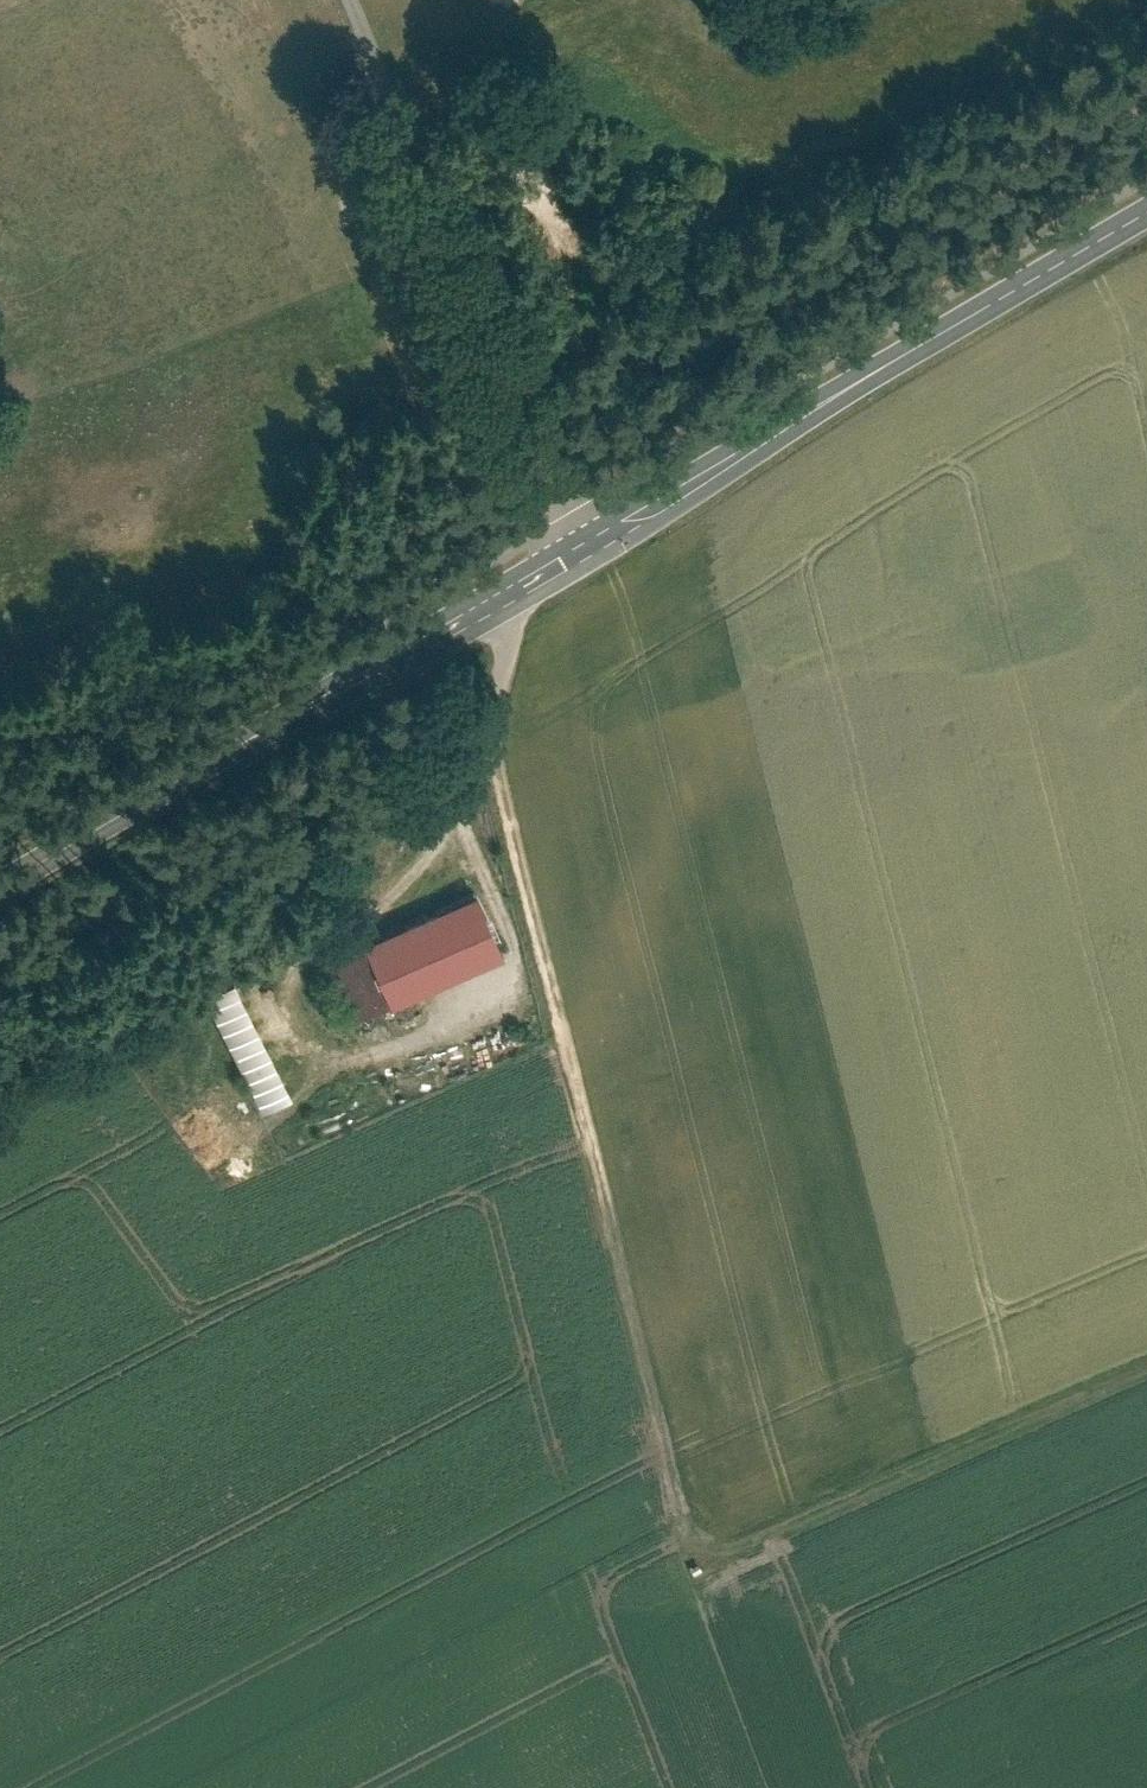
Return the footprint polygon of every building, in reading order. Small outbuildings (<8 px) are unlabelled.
[(472,897),(323,967),(350,1025),(499,955),(472,897)] [(228,988),(197,1004),(256,1122),(287,1107),(228,988)]
